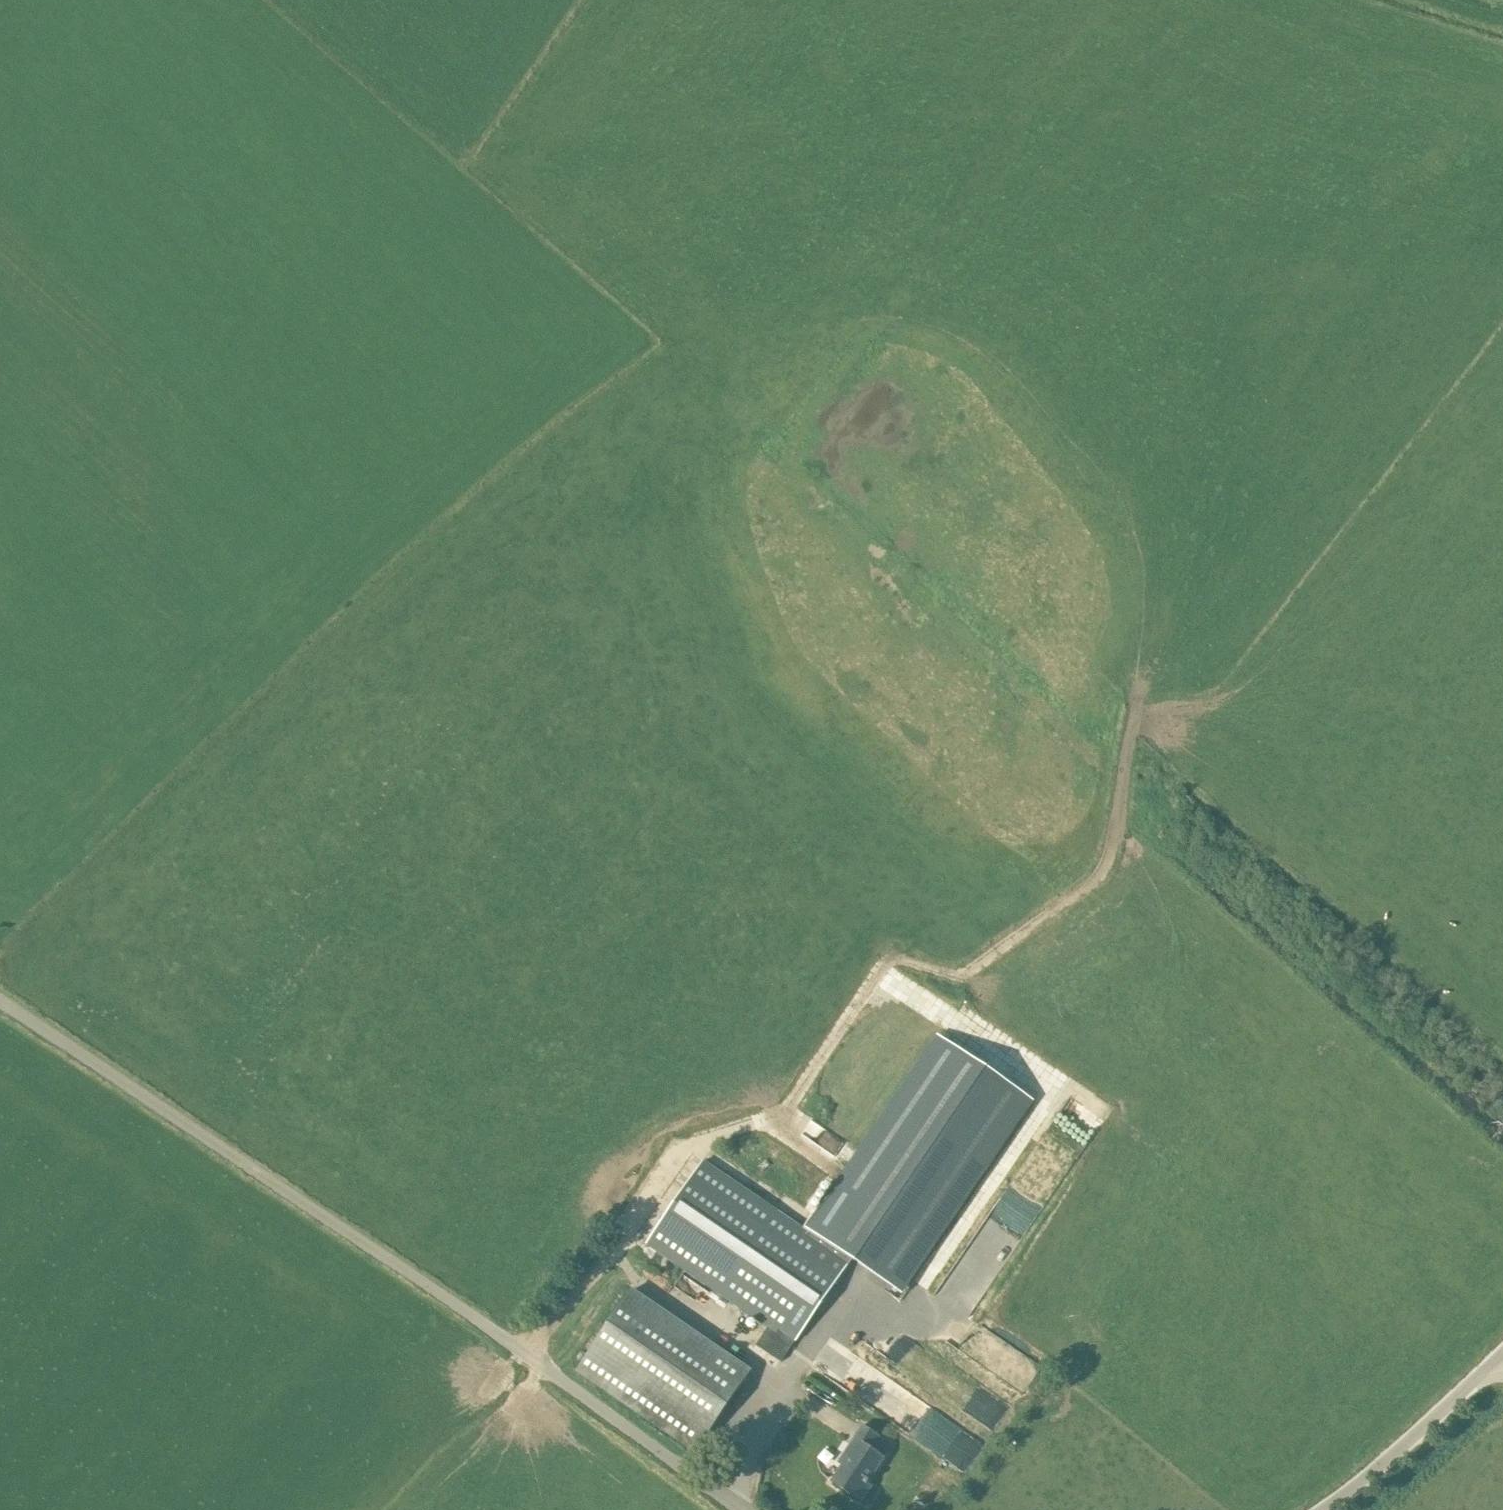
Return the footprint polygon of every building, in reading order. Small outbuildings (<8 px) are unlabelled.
[(830,1209),(812,1236),(850,1262),(900,1296),(925,1260),(1030,1105),(942,1045),(830,1209)] [(703,1161),(647,1244),(769,1326),(756,1345),(781,1362),(850,1262),(812,1236),(703,1161)] [(696,1453),(753,1370),(633,1288),(576,1371),(696,1453)] [(861,1501),(871,1486),(867,1483),(884,1457),(877,1452),(885,1440),(863,1426),(840,1463),(844,1465),(833,1482),(861,1501)]
